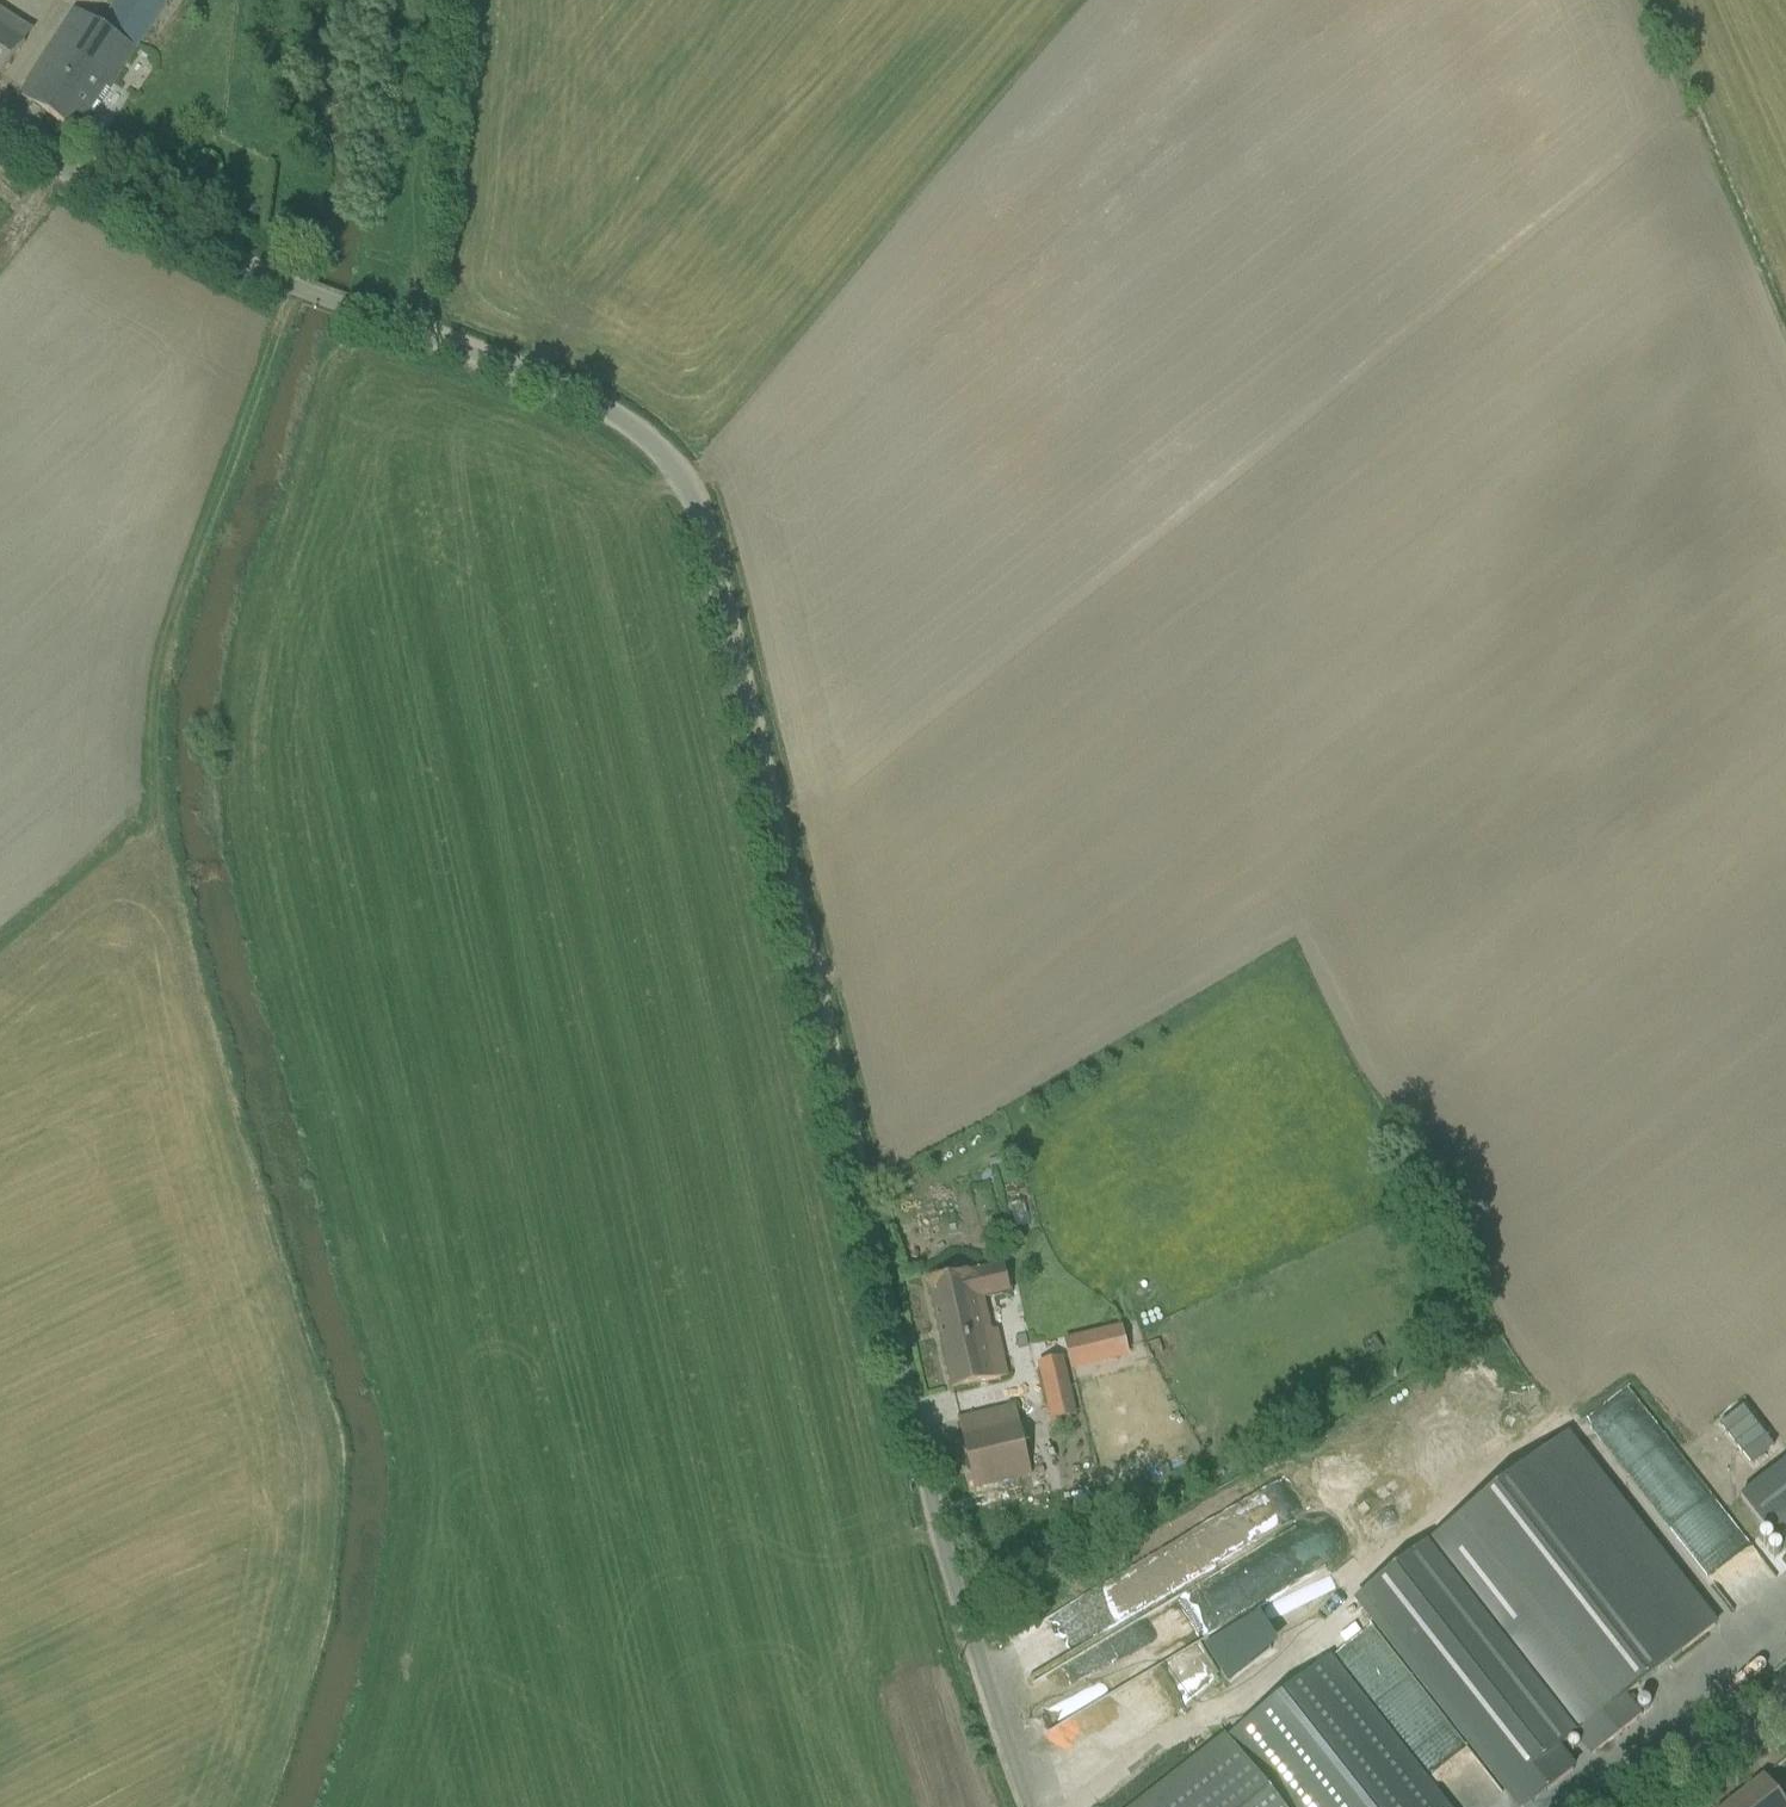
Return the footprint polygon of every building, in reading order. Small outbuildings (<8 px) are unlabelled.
[(80,138),(137,55),(73,10),(15,93),(80,138)] [(30,40),(0,18),(0,82),(30,40)] [(929,1287),(951,1394),(1010,1382),(993,1299),(1012,1295),(1007,1270),(929,1287)] [(1079,1375),(1139,1373),(1138,1339),(1078,1341),(1079,1375)] [(1050,1369),(1059,1432),(1086,1428),(1077,1365),(1050,1369)] [(980,1494),(1040,1488),(1033,1416),(973,1422),(980,1494)] [(1585,1441),(1437,1550),(1597,1766),(1653,1724),(1638,1704),(1730,1637),(1585,1441)] [(1148,1629),(1028,1695),(1053,1741),(1173,1675),(1148,1629)] [(1144,1806),(1453,1806),(1373,1694),(1414,1666),(1391,1634),(1144,1806)] [(1051,1651),(1062,1666),(1079,1654),(1068,1638),(1051,1651)] [(1754,1688),(1752,1673),(1735,1676),(1738,1690),(1754,1688)] [(1758,1779),(1724,1806),(1781,1806),(1758,1779)]
